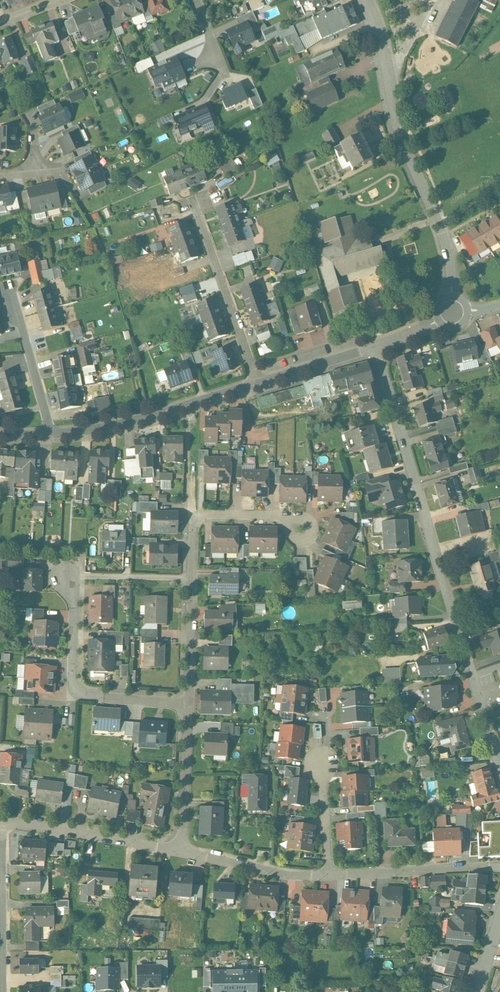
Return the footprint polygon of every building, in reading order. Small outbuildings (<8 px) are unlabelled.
[(111,1),(116,15),(119,24),(120,24),(131,19),(124,0),(114,0),(111,1)] [(131,19),(134,27),(146,22),(145,19),(143,15),(143,14),(140,5),(138,0),(124,0),(131,19)] [(146,3),(150,11),(160,7),(157,0),(145,0),(146,3)] [(160,7),(150,11),(152,16),(161,13),(161,14),(168,11),(164,0),(157,0),(160,7)] [(248,1),(252,12),(265,7),(262,0),(250,0),(248,1)] [(297,9),(302,6),(316,0),(293,0),(297,9)] [(302,6),(306,16),(315,12),(316,12),(342,0),(316,0),(302,6)] [(454,1),(453,1),(454,2),(437,37),(435,36),(435,37),(457,48),(457,47),(456,46),(477,3),(479,4),(479,3),(475,1),(476,0),(455,0),(454,1)] [(480,8),(490,14),(498,0),(484,0),(480,8)] [(146,3),(140,5),(143,14),(143,15),(145,19),(152,16),(150,11),(146,3)] [(349,5),(326,15),(325,13),(312,19),(317,30),(321,40),(342,30),(358,24),(349,5)] [(90,9),(81,13),(80,15),(80,16),(73,19),(79,32),(83,30),(86,37),(94,34),(95,36),(106,32),(100,18),(103,17),(99,8),(91,11),(90,9)] [(270,8),(261,12),(266,23),(275,18),(270,8)] [(116,15),(109,18),(114,30),(121,27),(120,24),(119,24),(116,15)] [(73,19),(64,23),(69,36),(79,32),(73,19)] [(312,19),(293,27),(298,38),(317,30),(312,19)] [(52,24),(31,32),(32,32),(35,42),(36,42),(39,50),(44,48),(49,61),(54,59),(50,46),(59,42),(52,24)] [(246,24),(226,33),(234,52),(236,52),(238,57),(246,53),(243,47),(254,42),(246,24)] [(279,27),(270,31),(272,36),(282,32),(279,27)] [(293,27),(282,32),(288,46),(292,44),(297,54),(303,51),(298,38),(293,27)] [(32,32),(24,35),(28,45),(35,42),(32,32)] [(2,60),(4,65),(20,60),(12,37),(0,41),(0,61),(2,60)] [(336,50),(295,69),(302,83),(309,80),(311,83),(319,80),(322,87),(306,95),(306,96),(307,95),(314,111),(313,111),(313,113),(338,102),(330,84),(328,84),(325,77),(344,69),(339,55),(337,56),(335,52),(337,51),(336,50)] [(32,57),(21,62),(27,76),(38,71),(32,57)] [(176,57),(165,62),(175,85),(175,84),(186,80),(176,57)] [(159,68),(148,72),(155,88),(161,85),(164,91),(176,86),(175,84),(175,85),(165,62),(158,65),(159,68)] [(240,85),(223,92),(226,98),(222,99),(226,110),(235,106),(234,105),(246,100),(240,85)] [(263,106),(256,89),(247,93),(254,110),(263,106)] [(79,90),(67,95),(71,105),(83,100),(79,90)] [(38,115),(46,134),(68,124),(60,105),(38,115)] [(197,110),(174,119),(177,127),(177,128),(178,128),(181,136),(203,127),(204,126),(199,115),(197,110)] [(214,129),(207,112),(199,115),(204,126),(203,127),(205,132),(214,129)] [(78,125),(61,133),(64,139),(78,132),(78,133),(81,132),(78,125)] [(0,129),(0,151),(15,151),(15,129),(0,129)] [(333,129),(322,135),(329,147),(339,141),(333,129)] [(64,139),(59,141),(65,156),(84,147),(78,133),(78,132),(64,139)] [(359,136),(341,145),(340,145),(340,146),(334,150),(339,159),(342,157),(347,166),(349,164),(352,170),(352,171),(353,170),(371,161),(372,161),(372,160),(371,160),(360,137),(360,136),(359,136)] [(90,152),(74,159),(77,166),(93,158),(90,152)] [(77,166),(71,168),(77,180),(100,169),(97,163),(96,164),(93,158),(77,166)] [(231,159),(219,168),(226,178),(238,169),(231,159)] [(200,166),(190,170),(189,167),(181,171),(188,189),(206,182),(200,166)] [(100,169),(77,180),(82,192),(88,189),(104,182),(101,175),(103,175),(100,169)] [(181,171),(173,174),(174,176),(164,180),(170,196),(188,189),(181,171)] [(136,190),(141,184),(134,178),(128,184),(136,190)] [(227,178),(216,185),(220,190),(230,183),(227,178)] [(104,182),(88,189),(91,195),(107,187),(104,182)] [(55,184),(41,187),(46,210),(60,208),(60,207),(58,196),(55,184)] [(0,188),(0,208),(5,206),(11,205),(9,193),(7,187),(0,188)] [(41,187),(27,190),(33,214),(35,213),(36,220),(46,217),(44,211),(46,210),(41,187)] [(15,192),(9,193),(11,205),(5,206),(7,212),(19,209),(15,192)] [(64,194),(58,196),(60,207),(60,208),(60,210),(68,209),(64,194)] [(160,199),(150,203),(152,209),(162,206),(160,199)] [(232,205),(216,210),(223,228),(241,222),(238,214),(235,215),(232,205)] [(498,216),(488,222),(499,242),(499,241),(499,219),(498,216)] [(368,237),(356,241),(349,217),(334,222),(334,220),(320,224),(326,243),(332,241),(334,247),(317,252),(320,264),(319,264),(320,267),(321,266),(335,314),(345,311),(344,308),(356,304),(351,286),(341,289),(339,289),(335,276),(382,262),(378,249),(376,250),(375,245),(371,246),(368,237)] [(185,222),(169,227),(173,237),(170,238),(173,246),(191,240),(185,222)] [(241,222),(223,228),(229,247),(245,241),(241,231),(244,230),(241,222)] [(499,242),(488,222),(477,228),(488,248),(499,242)] [(477,228),(466,235),(477,254),(488,248),(477,228)] [(191,240),(173,246),(176,255),(179,254),(182,263),(198,258),(191,240)] [(244,253),(232,257),(236,268),(248,264),(244,253)] [(0,261),(0,268),(2,276),(20,272),(16,254),(9,255),(10,259),(0,261)] [(279,272),(284,261),(273,257),(269,268),(279,272)] [(39,261),(28,263),(31,274),(42,272),(39,261)] [(56,278),(62,277),(60,267),(53,268),(56,278)] [(182,268),(172,272),(175,278),(184,274),(182,268)] [(42,272),(31,274),(33,285),(44,283),(42,272)] [(256,285),(240,290),(247,308),(265,302),(262,294),(259,295),(256,285)] [(51,289),(33,295),(38,313),(53,309),(49,297),(53,296),(51,289)] [(195,294),(182,298),(184,304),(197,300),(195,294)] [(213,299),(197,305),(201,315),(198,316),(201,324),(219,317),(213,299)] [(247,308),(253,327),(269,321),(266,311),(268,310),(265,302),(247,308)] [(314,303),(295,309),(302,331),(303,331),(303,333),(306,334),(321,329),(322,327),(318,315),(317,314),(314,303)] [(53,309),(38,313),(43,331),(61,326),(59,319),(56,320),(53,309)] [(295,309),(287,311),(294,334),(296,335),(303,333),(303,331),(302,331),(295,309)] [(201,324),(204,332),(206,331),(210,341),(226,336),(220,318),(219,318),(219,317),(201,324)] [(79,321),(69,323),(72,340),(83,338),(79,321)] [(285,323),(279,325),(282,336),(288,334),(285,323)] [(266,326),(254,330),(256,336),(269,332),(266,326)] [(495,328),(480,334),(484,345),(487,350),(499,345),(497,340),(499,339),(495,328)] [(94,341),(77,346),(79,357),(90,354),(89,350),(96,348),(94,341)] [(467,341),(459,343),(459,344),(453,346),(457,363),(462,362),(463,363),(472,361),(472,360),(477,359),(475,347),(474,341),(467,343),(467,341)] [(216,345),(199,351),(202,358),(207,356),(219,352),(216,345)] [(484,345),(475,347),(477,359),(478,364),(491,361),(487,350),(484,345)] [(219,352),(207,356),(202,358),(203,363),(215,358),(220,372),(224,371),(225,373),(233,370),(233,368),(237,367),(234,359),(235,359),(233,353),(232,354),(230,348),(219,352)] [(90,354),(79,357),(82,368),(92,366),(90,354)] [(410,355),(396,359),(406,392),(423,387),(420,376),(417,377),(415,371),(423,368),(419,355),(411,357),(410,355)] [(72,356),(53,359),(55,372),(58,391),(74,388),(82,386),(80,375),(75,376),(74,368),(72,356)] [(367,362),(329,373),(329,374),(334,389),(319,393),(320,399),(329,396),(330,397),(335,395),(335,396),(336,395),(352,391),(373,385),(367,362)] [(185,363),(164,370),(171,389),(192,381),(185,363)] [(0,375),(0,387),(2,394),(17,390),(12,371),(0,375)] [(257,399),(264,422),(322,406),(320,399),(319,393),(334,389),(329,374),(305,381),(306,386),(257,399)] [(87,402),(98,400),(96,389),(99,388),(98,384),(84,386),(87,402)] [(373,385),(352,391),(353,395),(348,397),(350,405),(357,403),(361,415),(380,409),(373,385)] [(74,388),(58,391),(62,409),(80,406),(79,399),(76,400),(74,388)] [(441,388),(428,391),(429,397),(442,394),(441,388)] [(17,390),(2,394),(5,405),(2,406),(4,413),(22,408),(17,390)] [(98,400),(87,402),(90,413),(101,411),(98,400)] [(453,400),(444,402),(446,410),(455,408),(453,400)] [(430,404),(413,409),(415,417),(416,417),(419,427),(435,423),(435,422),(433,417),(443,415),(439,402),(430,405),(430,404)] [(241,412),(229,412),(229,416),(217,415),(217,419),(205,419),(205,443),(217,443),(217,439),(229,439),(229,435),(241,436),(241,412)] [(351,417),(339,419),(340,426),(352,424),(351,417)] [(452,417),(435,422),(435,423),(437,430),(454,425),(452,417)] [(454,425),(437,430),(439,438),(457,433),(454,425)] [(373,426),(346,434),(352,454),(364,450),(379,446),(373,426)] [(182,438),(163,438),(163,454),(167,454),(182,454),(182,438)] [(439,438),(422,443),(427,460),(444,455),(439,438)] [(154,439),(134,440),(135,449),(126,450),(127,456),(136,455),(139,455),(139,460),(140,469),(153,468),(152,454),(155,454),(154,439)] [(379,446),(364,450),(371,474),(392,468),(385,444),(379,446)] [(208,451),(199,450),(198,466),(204,466),(205,459),(208,459),(208,451)] [(0,451),(0,466),(8,466),(14,467),(15,451),(15,452),(0,451)] [(109,452),(91,451),(90,467),(105,468),(108,468),(109,452)] [(237,451),(228,451),(227,459),(231,459),(230,467),(236,467),(236,466),(237,451)] [(36,453),(16,452),(15,469),(15,474),(15,483),(22,484),(26,484),(37,485),(37,473),(34,473),(34,471),(34,470),(35,454),(36,454),(36,453)] [(66,454),(52,453),(51,471),(65,472),(66,454)] [(78,455),(66,454),(65,472),(64,481),(65,481),(65,476),(73,477),(73,479),(77,479),(78,455)] [(182,454),(167,454),(167,463),(182,463),(182,454)] [(444,455),(427,460),(431,474),(448,469),(448,468),(444,455)] [(208,459),(205,459),(204,466),(204,482),(217,483),(218,459),(208,459)] [(227,459),(218,459),(217,483),(230,483),(230,467),(231,459),(227,459)] [(139,460),(124,460),(125,477),(141,476),(145,475),(145,478),(154,478),(153,468),(140,469),(139,460)] [(466,462),(448,468),(448,469),(451,468),(453,473),(450,474),(468,469),(466,462)] [(0,466),(0,478),(8,478),(7,497),(14,497),(15,483),(15,474),(15,469),(8,468),(8,466),(0,466)] [(105,468),(90,467),(89,482),(104,483),(105,468)] [(477,467),(467,470),(472,485),(482,482),(482,481),(480,482),(477,474),(479,473),(477,467)] [(242,472),(242,479),(242,496),(255,496),(255,472),(242,472)] [(268,472),(255,472),(255,496),(268,496),(268,479),(268,472)] [(172,474),(159,473),(159,481),(172,482),(172,474)] [(368,474),(356,477),(358,484),(365,482),(370,480),(368,474)] [(318,477),(318,485),(318,501),(329,501),(330,477),(318,477)] [(340,477),(330,477),(329,501),(342,501),(342,483),(340,477)] [(370,480),(365,482),(368,492),(375,490),(374,486),(384,483),(382,477),(370,480)] [(280,478),(280,485),(279,502),(292,502),(293,478),(280,478)] [(305,478),(293,478),(292,502),(305,502),(306,485),(306,478),(305,478)] [(452,481),(435,485),(442,509),(459,504),(458,503),(463,502),(460,492),(455,494),(452,481)] [(384,483),(374,486),(375,490),(377,497),(381,496),(384,504),(389,503),(390,509),(405,505),(401,494),(402,494),(402,493),(401,493),(400,490),(401,490),(401,489),(400,489),(398,482),(389,485),(388,482),(384,483)] [(22,484),(15,483),(14,497),(21,498),(22,484)] [(43,495),(39,495),(38,503),(36,503),(35,511),(45,512),(46,492),(44,491),(43,495)] [(157,503),(139,502),(139,513),(151,513),(157,513),(157,503)] [(488,503),(471,507),(473,513),(480,511),(480,512),(489,509),(488,503)] [(473,513),(455,518),(460,538),(485,532),(485,531),(482,532),(480,522),(482,522),(480,512),(480,511),(473,513)] [(157,513),(151,513),(151,533),(177,533),(177,513),(157,513)] [(392,516),(372,518),(373,537),(378,537),(378,534),(383,534),(383,523),(393,522),(392,516)] [(355,528),(333,519),(328,531),(350,540),(355,528)] [(393,522),(383,523),(383,534),(386,534),(387,549),(384,550),(408,549),(406,521),(393,522)] [(225,528),(212,528),(211,545),(211,552),(224,552),(225,528)] [(238,529),(225,528),(224,552),(237,553),(237,546),(238,529)] [(263,528),(250,528),(249,545),(249,552),(262,552),(263,528)] [(277,529),(263,528),(262,552),(276,553),(277,529)] [(350,540),(328,531),(322,542),(338,549),(344,552),(350,540)] [(125,534),(102,534),(101,552),(125,552),(126,540),(126,534),(125,534)] [(157,545),(151,545),(150,545),(150,565),(176,565),(177,547),(164,547),(164,545),(157,545)] [(334,554),(322,549),(320,555),(325,557),(332,560),(334,554)] [(344,552),(338,549),(335,555),(348,561),(351,555),(344,552)] [(485,555),(486,562),(487,562),(488,565),(499,561),(499,558),(498,551),(496,552),(485,555)] [(23,557),(9,557),(9,569),(23,569),(23,557)] [(332,560),(325,557),(320,569),(342,579),(347,567),(332,560)] [(306,558),(294,558),(294,570),(307,570),(306,558)] [(420,561),(403,562),(402,561),(399,561),(397,564),(397,567),(398,568),(399,582),(399,583),(404,582),(421,581),(421,574),(421,569),(420,569),(420,561)] [(486,562),(469,567),(478,595),(494,591),(491,583),(493,582),(488,565),(487,562),(486,562)] [(342,579),(320,569),(314,583),(335,592),(336,591),(342,579)] [(41,571),(23,571),(23,591),(41,591),(41,571)] [(226,577),(210,576),(209,595),(210,595),(210,593),(220,593),(220,596),(221,596),(221,594),(238,595),(238,575),(226,575),(226,577)] [(404,582),(399,583),(399,582),(389,583),(390,594),(405,593),(404,582)] [(115,586),(102,586),(102,593),(103,594),(103,597),(111,598),(115,598),(115,586)] [(103,597),(93,597),(91,599),(90,620),(92,622),(98,622),(101,620),(108,620),(108,612),(111,612),(111,598),(103,597)] [(166,597),(146,597),(145,624),(166,625),(166,597)] [(419,598),(396,599),(397,618),(393,618),(393,619),(394,619),(406,618),(406,616),(420,615),(419,598)] [(222,613),(205,613),(204,630),(218,630),(218,629),(230,630),(230,622),(233,622),(233,613),(236,613),(236,604),(222,605),(222,613)] [(44,610),(32,609),(32,621),(35,622),(35,621),(43,621),(44,610)] [(43,621),(35,621),(35,622),(34,630),(37,630),(36,644),(39,647),(47,648),(47,646),(56,646),(57,637),(56,636),(55,636),(56,630),(57,629),(57,625),(54,622),(43,621)] [(407,624),(394,625),(395,636),(407,635),(407,624)] [(444,627),(423,633),(429,650),(449,643),(444,627)] [(157,629),(142,629),(141,637),(153,637),(157,637),(157,629)] [(488,635),(488,636),(479,638),(482,649),(491,646),(494,655),(499,653),(499,631),(488,635)] [(123,632),(107,632),(107,641),(114,642),(114,641),(123,641),(123,632)] [(232,635),(219,636),(219,646),(232,646),(232,635)] [(107,641),(90,641),(89,656),(113,657),(114,646),(122,646),(123,641),(114,641),(114,642),(107,641)] [(153,643),(144,643),(144,644),(144,654),(147,654),(147,667),(165,668),(165,644),(153,643)] [(228,649),(213,649),(213,651),(203,651),(203,661),(205,661),(205,669),(224,669),(224,659),(228,659),(228,649)] [(113,657),(89,656),(89,671),(113,672),(113,657)] [(451,657),(419,658),(416,663),(420,677),(452,675),(455,670),(456,670),(455,666),(454,666),(451,657)] [(36,666),(27,665),(27,666),(26,678),(54,680),(55,667),(36,666)] [(54,680),(26,678),(25,691),(34,692),(53,693),(54,680)] [(230,692),(202,691),(202,714),(215,715),(215,713),(229,714),(229,702),(252,702),(253,686),(230,686),(230,692)] [(307,689),(283,686),(283,695),(277,695),(276,699),(306,702),(307,689)] [(458,712),(457,687),(424,689),(425,714),(458,712)] [(325,689),(318,689),(319,703),(326,702),(325,689)] [(34,692),(25,691),(21,691),(21,698),(34,699),(34,692)] [(354,693),(341,694),(341,699),(339,701),(341,704),(342,709),(372,707),(371,701),(365,701),(365,698),(365,692),(354,693)] [(306,702),(276,699),(276,703),(282,703),(281,712),(293,714),(304,715),(306,702)] [(372,707),(342,709),(343,724),(352,723),(367,722),(366,720),(366,713),(372,713),(372,707)] [(120,711),(94,709),(92,730),(119,731),(120,711)] [(38,711),(25,710),(23,738),(36,739),(38,711)] [(53,712),(38,711),(36,739),(51,740),(53,712)] [(293,714),(281,712),(280,712),(279,720),(292,722),(293,714)] [(68,714),(67,724),(74,725),(76,715),(68,714)] [(461,718),(435,725),(439,740),(450,737),(454,751),(469,747),(461,718)] [(133,723),(125,722),(124,736),(132,736),(132,735),(133,723)] [(167,724),(140,722),(140,723),(140,735),(139,743),(166,745),(167,724)] [(234,723),(221,723),(220,735),(227,735),(227,736),(233,736),(234,723)] [(321,725),(313,724),(315,738),(322,738),(321,725)] [(303,729),(282,727),(280,743),(299,745),(301,745),(303,729)] [(373,728),(360,729),(360,739),(372,739),(372,736),(378,736),(378,728),(373,728)] [(220,735),(205,734),(204,754),(226,755),(227,736),(227,735),(220,735)] [(360,739),(348,740),(349,763),(370,762),(369,749),(372,749),(372,739),(360,739)] [(280,743),(278,743),(276,757),(285,758),(288,762),(291,759),(297,760),(299,745),(280,743)] [(1,754),(0,765),(0,767),(21,769),(22,762),(23,756),(1,754)] [(32,763),(22,762),(21,769),(21,770),(31,771),(32,763)] [(0,767),(0,784),(17,786),(20,786),(21,770),(21,769),(0,767)] [(422,768),(422,777),(434,777),(433,767),(422,768)] [(490,769),(471,774),(476,791),(494,787),(490,769)] [(75,775),(68,773),(66,786),(74,788),(75,775)] [(88,778),(75,775),(74,788),(86,790),(88,778)] [(267,776),(243,775),(243,785),(249,785),(248,793),(267,793),(267,776)] [(356,777),(343,778),(344,792),(344,793),(366,791),(366,792),(368,792),(367,777),(367,776),(356,777)] [(310,781),(286,778),(285,788),(289,788),(287,805),(307,808),(310,781)] [(63,785),(38,782),(38,783),(40,783),(38,799),(36,799),(36,800),(61,803),(63,785)] [(129,787),(123,785),(121,794),(120,798),(128,800),(129,787)] [(169,789),(143,785),(140,798),(145,798),(144,801),(147,801),(147,799),(148,799),(144,825),(162,828),(169,789)] [(29,788),(20,786),(17,786),(16,793),(17,795),(28,797),(29,788)] [(101,790),(92,788),(87,811),(96,813),(101,813),(101,814),(102,814),(107,787),(102,786),(101,790)] [(113,788),(107,787),(102,814),(107,815),(116,817),(120,798),(121,794),(112,792),(113,788)] [(476,791),(470,793),(473,807),(499,801),(497,790),(495,790),(494,787),(476,791)] [(366,791),(344,793),(344,792),(342,792),(343,808),(356,807),(367,806),(366,792),(366,791)] [(267,793),(248,793),(248,811),(266,812),(267,793)] [(470,805),(452,806),(452,815),(466,814),(470,814),(470,805)] [(211,808),(200,807),(198,835),(222,836),(223,809),(223,808),(211,808)] [(141,812),(127,809),(127,822),(139,824),(141,812)] [(350,813),(350,814),(346,814),(347,823),(359,823),(359,819),(358,813),(357,813),(350,813)] [(437,826),(446,825),(446,814),(437,815),(437,826)] [(304,817),(291,816),(290,824),(291,824),(303,825),(304,817)] [(414,830),(400,831),(399,821),(384,821),(386,847),(386,846),(401,845),(401,846),(414,845),(414,830)] [(347,823),(346,824),(346,825),(337,825),(338,840),(340,840),(340,848),(348,847),(348,850),(361,849),(360,835),(362,834),(361,823),(359,823),(347,823)] [(303,825),(291,824),(290,833),(284,832),(283,836),(313,839),(314,827),(303,825)] [(446,831),(433,832),(434,856),(447,855),(446,831)] [(459,831),(446,831),(447,855),(460,855),(459,831)] [(313,839),(283,836),(283,840),(289,841),(288,849),(288,850),(300,851),(312,852),(313,839)] [(498,836),(487,836),(477,836),(476,855),(487,856),(487,857),(498,857),(498,836)] [(47,842),(22,841),(22,849),(21,849),(20,860),(21,860),(21,858),(36,859),(35,861),(45,861),(47,842)] [(65,841),(65,849),(76,849),(76,841),(65,841)] [(300,851),(288,850),(288,849),(287,849),(286,858),(299,859),(300,851)] [(48,867),(35,866),(35,873),(40,873),(40,877),(48,877),(48,867)] [(158,870),(131,868),(128,895),(156,898),(158,870)] [(118,875),(89,872),(88,884),(88,886),(87,896),(88,896),(100,897),(101,884),(117,885),(118,875)] [(35,873),(20,873),(20,894),(40,894),(40,877),(40,873),(35,873)] [(193,876),(170,874),(168,896),(178,897),(178,900),(191,901),(191,898),(192,886),(193,876)] [(486,877),(468,875),(467,882),(454,881),(453,888),(485,891),(486,877)] [(445,877),(431,877),(431,888),(446,888),(445,877)] [(428,878),(420,878),(421,888),(429,887),(428,878)] [(88,886),(81,885),(80,902),(88,903),(88,896),(87,896),(88,886)] [(235,886),(215,885),(213,903),(225,904),(226,899),(234,900),(235,886)] [(203,886),(192,886),(191,898),(202,898),(203,886)] [(265,887),(250,886),(249,893),(248,908),(249,908),(249,906),(253,906),(256,909),(263,909),(265,887)] [(278,888),(265,887),(263,909),(269,910),(271,908),(276,908),(276,910),(277,910),(277,900),(278,888)] [(485,891),(453,888),(453,890),(452,890),(452,891),(453,891),(452,895),(452,901),(459,901),(459,896),(462,896),(462,901),(465,901),(465,904),(483,905),(485,891)] [(401,890),(390,889),(389,890),(383,889),(382,907),(381,916),(383,916),(399,917),(400,907),(403,906),(403,900),(401,898),(401,890)] [(356,892),(343,891),(342,906),(341,919),(354,920),(356,892)] [(316,893),(302,892),(301,907),(300,920),(313,921),(316,893)] [(369,893),(356,892),(354,920),(366,921),(368,908),(369,893)] [(249,893),(242,893),(241,910),(248,911),(248,908),(249,893)] [(328,894),(316,893),(313,921),(326,922),(327,909),(328,894)] [(439,898),(432,897),(430,899),(430,907),(441,908),(441,899),(439,898)] [(286,901),(277,900),(277,910),(276,910),(276,913),(285,914),(286,901)] [(301,907),(293,906),(292,919),(300,920),(301,907)] [(382,907),(374,906),(374,924),(382,925),(383,916),(381,916),(382,907)] [(54,909),(26,910),(26,942),(37,942),(37,926),(54,926),(54,909)] [(335,909),(327,909),(326,922),(334,922),(335,918),(335,909)] [(474,911),(456,909),(455,914),(454,914),(453,923),(474,925),(475,916),(473,916),(474,911)] [(160,920),(129,918),(128,930),(159,932),(160,920)] [(453,923),(452,930),(449,930),(448,942),(472,945),(474,925),(453,923)] [(37,942),(26,942),(26,952),(39,951),(39,942),(37,942)] [(468,957),(450,952),(449,956),(437,953),(436,956),(433,955),(433,958),(436,959),(452,963),(465,967),(468,957)] [(136,988),(160,988),(160,977),(168,977),(168,959),(156,959),(156,964),(136,964),(136,988)] [(465,967),(452,963),(436,959),(435,959),(433,959),(432,961),(435,962),(434,965),(446,968),(444,974),(461,979),(465,967)] [(38,974),(38,960),(20,960),(20,974),(38,974)] [(128,980),(128,963),(115,963),(115,969),(118,969),(118,980),(128,980)] [(118,980),(118,969),(115,969),(98,969),(98,982),(97,982),(97,990),(118,990),(118,988),(118,980)] [(235,971),(210,971),(210,987),(210,988),(213,988),(213,991),(235,991),(235,971)] [(235,971),(235,991),(257,991),(257,988),(260,988),(260,987),(260,971),(259,971),(235,971)] [(417,974),(405,974),(405,985),(418,984),(417,974)] [(445,977),(443,981),(441,991),(440,991),(457,991),(460,982),(445,977)] [(443,981),(434,979),(431,988),(441,991),(443,981)]
